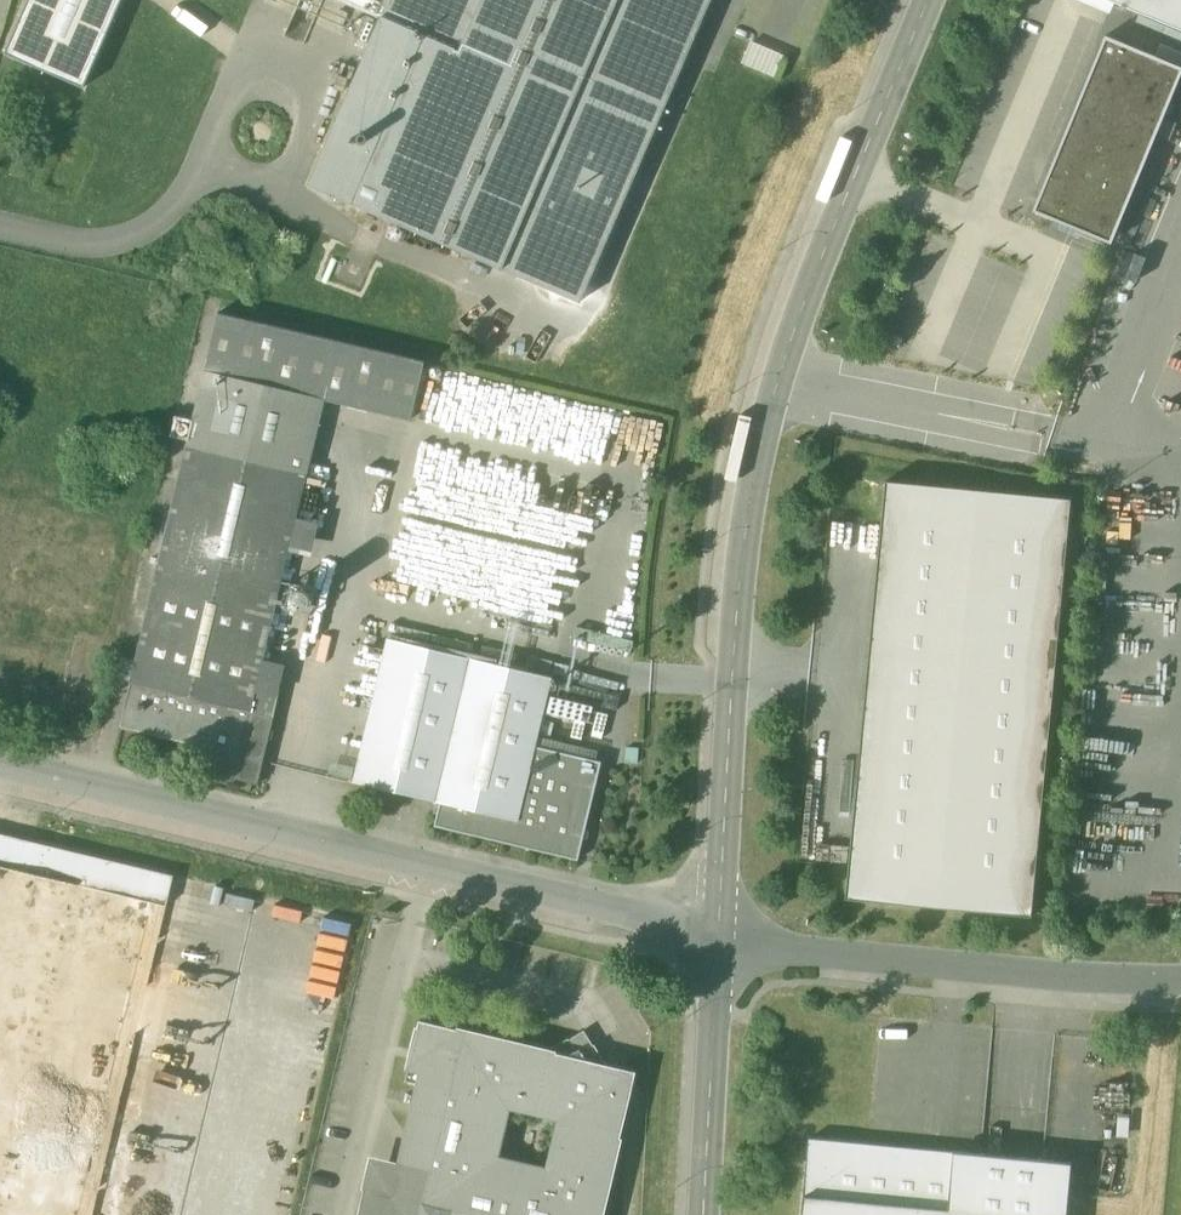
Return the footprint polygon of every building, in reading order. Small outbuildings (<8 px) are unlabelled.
[(5,53),(84,87),(122,0),(28,0),(5,53)] [(382,18),(309,185),(580,302),(711,0),(390,0),(382,18)] [(382,18),(390,0),(339,0),(382,18)] [(1180,29),(1180,0),(1110,0),(1180,29)] [(1111,244),(1180,76),(1180,68),(1105,37),(1033,212),(1111,244)] [(976,190),(1001,132),(979,123),(954,181),(976,190)] [(205,371),(325,400),(411,420),(425,362),(218,313),(205,371)] [(431,371),(432,375),(435,378),(440,377),(443,374),(442,369),(437,366),(433,368),(431,371)] [(187,446),(306,474),(307,474),(325,400),(205,371),(187,446)] [(131,682),(131,684),(250,712),(256,687),(306,474),(187,446),(158,571),(136,660),(131,682)] [(1040,497),(887,483),(883,519),(846,897),(1029,915),(1070,500),(1040,497)] [(286,608),(312,615),(318,590),(292,584),(286,608)] [(355,782),(440,802),(517,821),(535,746),(552,677),(389,639),(355,782)] [(136,660),(121,657),(116,679),(131,682),(136,660)] [(240,755),(250,712),(131,684),(120,727),(191,744),(240,755)] [(256,687),(250,712),(274,718),(279,693),(256,687)] [(258,785),(274,718),(250,712),(240,755),(191,744),(186,767),(258,785)] [(602,762),(535,746),(517,821),(440,802),(434,826),(578,860),(602,762)] [(166,905),(173,876),(0,834),(0,866),(166,905)] [(629,1102),(595,1045),(582,1052),(580,1049),(576,1051),(568,1039),(548,1051),(419,1020),(405,1081),(419,1085),(399,1168),(365,1187),(358,1214),(602,1214),(629,1102)] [(215,1100),(191,1214),(266,1214),(287,1115),(215,1100)] [(809,1139),(804,1197),(948,1210),(954,1153),(809,1139)] [(954,1153),(948,1210),(804,1197),(802,1214),(1067,1214),(1072,1164),(954,1152),(954,1153)]
